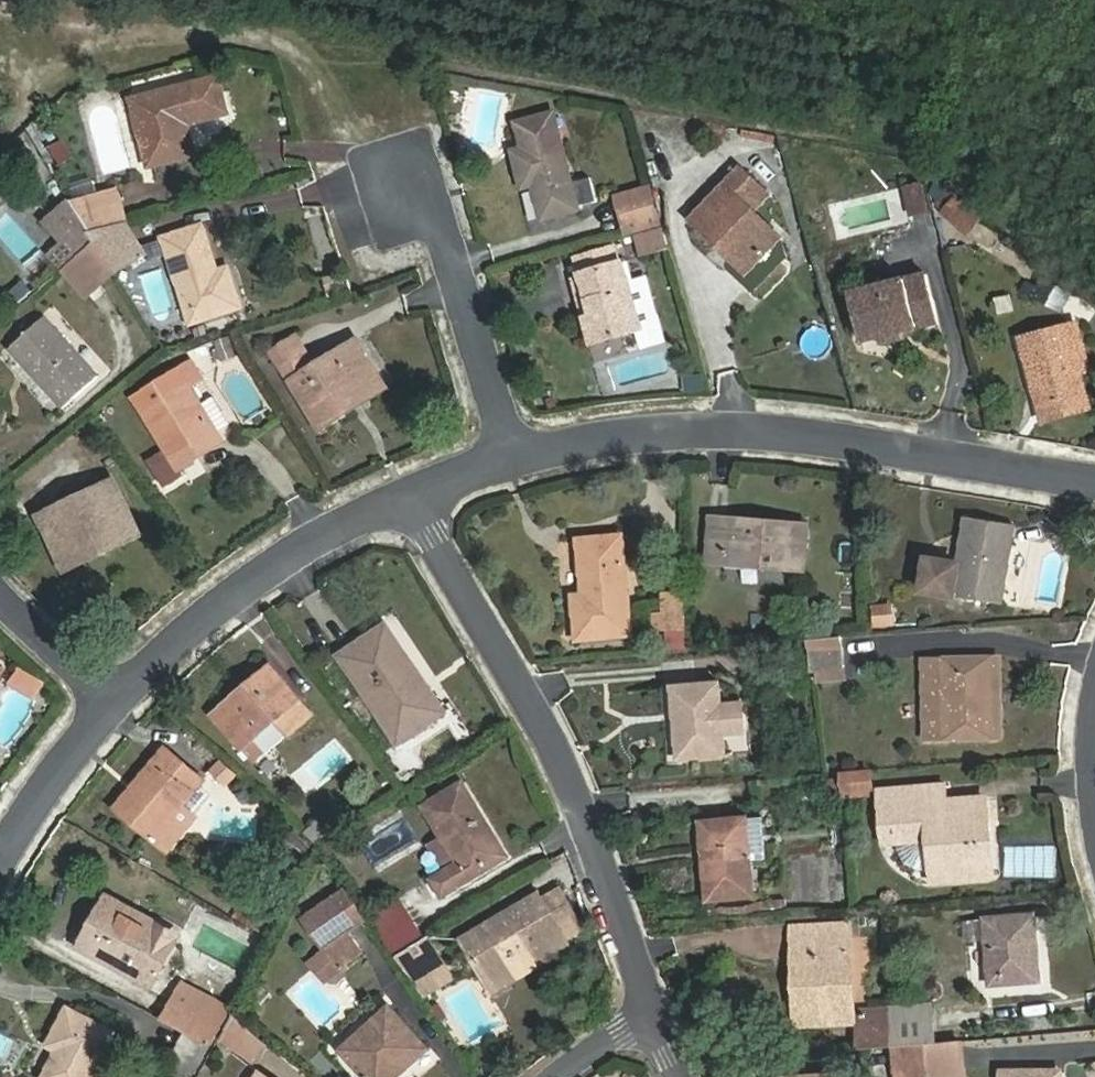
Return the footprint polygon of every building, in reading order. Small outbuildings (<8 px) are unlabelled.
[(229,113),(220,78),(135,100),(152,167),(196,155),(188,123),(229,113)] [(529,119),(520,122),(527,147),(517,150),(528,187),(539,184),(549,218),(586,206),(585,203),(578,180),(557,111),(536,117),(529,119)] [(534,111),(527,113),(529,119),(536,117),(534,111)] [(726,234),(752,260),(779,232),(753,208),(769,190),(742,165),(693,217),(720,240),(726,234)] [(603,198),(596,174),(578,180),(585,203),(603,198)] [(914,207),(905,181),(890,184),(899,210),(914,207)] [(617,194),(622,211),(656,202),(651,185),(617,194)] [(117,187),(69,199),(89,230),(127,221),(117,187)] [(69,199),(46,220),(65,242),(77,256),(94,240),(89,230),(69,199)] [(656,202),(622,211),(629,235),(663,225),(656,202)] [(324,212),(305,218),(320,265),(338,259),(324,212)] [(116,273),(147,253),(127,221),(89,230),(94,240),(116,273)] [(193,322),(244,305),(231,266),(220,270),(205,224),(167,237),(193,322)] [(746,267),(752,260),(726,234),(720,240),(746,267)] [(66,266),(91,295),(116,273),(94,240),(77,256),(66,266)] [(614,240),(571,253),(580,279),(623,265),(614,240)] [(65,242),(51,254),(63,269),(66,266),(77,256),(65,242)] [(669,342),(647,277),(634,281),(628,263),(623,265),(644,330),(638,332),(644,350),(669,342)] [(580,279),(575,281),(596,346),(638,332),(644,330),(623,265),(580,279)] [(1062,312),(1072,293),(1043,276),(1032,295),(1062,312)] [(878,340),(900,335),(938,325),(924,278),(847,297),(854,321),(869,319),(874,341),(878,340)] [(101,376),(49,316),(10,351),(61,410),(101,376)] [(859,344),(874,341),(869,319),(854,321),(859,344)] [(1084,372),(1094,369),(1094,367),(1084,324),(1072,326),(1084,372)] [(1024,338),(1034,375),(1043,375),(1049,401),(1089,392),(1084,372),(1072,326),(1024,338)] [(283,363),(306,348),(297,331),(272,348),(283,363)] [(902,343),(900,335),(878,340),(881,349),(902,343)] [(325,431),(355,410),(348,398),(380,375),(356,339),(317,366),(306,348),(283,363),(325,431)] [(135,397),(143,411),(180,472),(225,444),(221,438),(237,430),(221,405),(205,413),(189,385),(200,378),(192,364),(135,397)] [(388,388),(380,375),(348,398),(355,410),(388,388)] [(1093,407),(1089,392),(1049,401),(1043,375),(1034,375),(1046,419),(1093,407)] [(101,539),(105,551),(141,536),(116,482),(41,515),(59,558),(101,539)] [(808,576),(811,536),(765,533),(766,518),(710,514),(707,567),(808,576)] [(765,533),(811,536),(812,522),(766,518),(765,533)] [(1005,605),(1016,525),(963,519),(959,564),(920,559),(916,593),(1005,605)] [(633,629),(627,532),(582,535),(587,591),(576,592),(579,633),(633,629)] [(64,570),(105,551),(101,539),(59,558),(64,570)] [(669,607),(671,627),(691,627),(689,589),(669,591),(669,607)] [(873,629),(898,625),(894,602),(870,605),(873,629)] [(658,629),(671,627),(669,607),(656,608),(658,629)] [(445,716),(386,627),(340,656),(396,747),(445,716)] [(806,641),(811,675),(847,673),(844,639),(806,641)] [(992,656),(993,738),(1002,738),(1001,655),(992,656)] [(992,656),(945,657),(947,739),(993,738),(992,656)] [(925,740),(947,739),(945,657),(923,658),(925,740)] [(289,740),(318,718),(275,666),(213,714),(244,753),(278,726),(289,740)] [(729,754),(722,683),(676,688),(677,700),(680,744),(681,758),(729,754)] [(678,729),(677,700),(658,702),(661,731),(678,729)] [(680,744),(678,729),(661,731),(662,746),(680,744)] [(157,844),(210,780),(168,746),(115,810),(157,844)] [(232,784),(239,770),(218,758),(210,772),(232,784)] [(875,772),(841,771),(841,797),(874,797),(875,772)] [(423,807),(462,864),(435,882),(447,900),(512,860),(462,782),(423,807)] [(935,883),(983,879),(978,833),(992,830),(989,798),(951,802),(951,787),(882,792),(887,846),(897,846),(909,863),(916,868),(931,870),(935,883)] [(748,819),(752,860),(768,859),(763,817),(748,819)] [(756,897),(752,860),(748,819),(703,822),(710,902),(756,897)] [(978,833),(983,879),(996,879),(992,830),(978,833)] [(1041,848),(1001,847),(1001,875),(1040,876),(1041,848)] [(581,922),(561,890),(546,899),(566,931),(581,922)] [(366,926),(344,893),(303,920),(334,967),(361,949),(352,934),(366,926)] [(542,894),(471,939),(501,984),(571,940),(566,931),(546,899),(542,894)] [(107,900),(92,930),(106,937),(121,907),(107,900)] [(106,937),(92,930),(81,951),(154,988),(180,938),(121,907),(106,937)] [(399,960),(429,941),(408,909),(377,929),(399,960)] [(880,934),(878,916),(858,917),(860,937),(880,934)] [(1041,983),(1036,916),(987,920),(992,986),(1041,983)] [(979,918),(961,921),(965,945),(983,942),(979,918)] [(807,958),(850,954),(848,935),(791,940),(801,1025),(813,1024),(810,1002),(820,1001),(818,976),(807,976),(807,958)] [(418,988),(450,966),(432,939),(429,941),(399,960),(418,988)] [(856,1020),(850,954),(807,958),(807,976),(818,976),(820,1001),(810,1002),(813,1024),(856,1020)] [(458,979),(450,966),(418,988),(426,998),(458,979)] [(204,1013),(211,997),(183,982),(175,999),(204,1013)] [(229,1006),(211,997),(204,1013),(175,999),(163,1023),(184,1034),(208,1046),(229,1006)] [(894,1026),(940,1023),(938,1006),(893,1010),(893,1017),(894,1026)] [(431,1053),(389,1008),(339,1055),(360,1076),(405,1076),(431,1053)] [(69,1011),(51,1046),(60,1052),(47,1076),(92,1076),(114,1035),(69,1011)] [(219,1040),(253,1063),(268,1042),(233,1012),(219,1040)] [(894,1026),(893,1017),(866,1019),(869,1053),(896,1050),(894,1026)] [(943,1045),(940,1023),(894,1026),(896,1050),(926,1046),(943,1045)] [(208,1046),(184,1034),(169,1062),(198,1076),(200,1076),(214,1049),(208,1046)] [(929,1076),(966,1076),(963,1042),(943,1045),(926,1046),(929,1076)] [(926,1046),(896,1050),(897,1076),(929,1076),(926,1046)]
